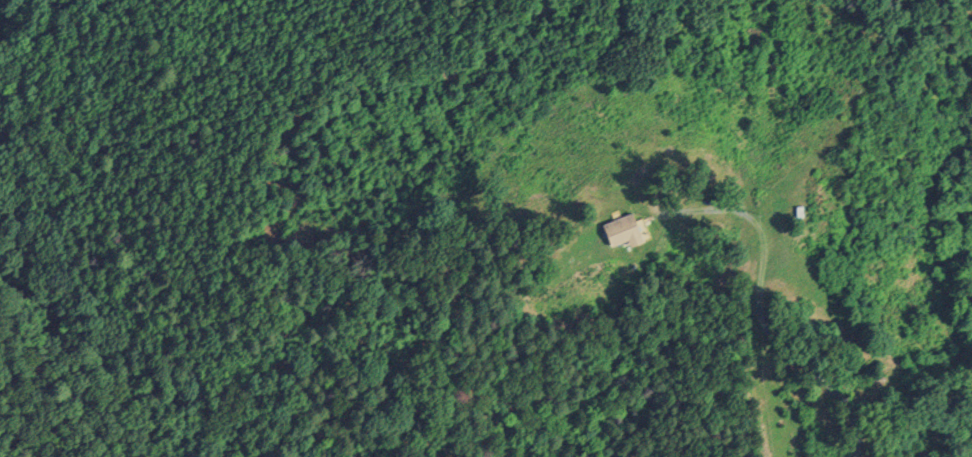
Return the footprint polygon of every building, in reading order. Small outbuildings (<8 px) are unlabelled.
[(633,211),(642,233),(611,246),(602,224),(633,211)]
